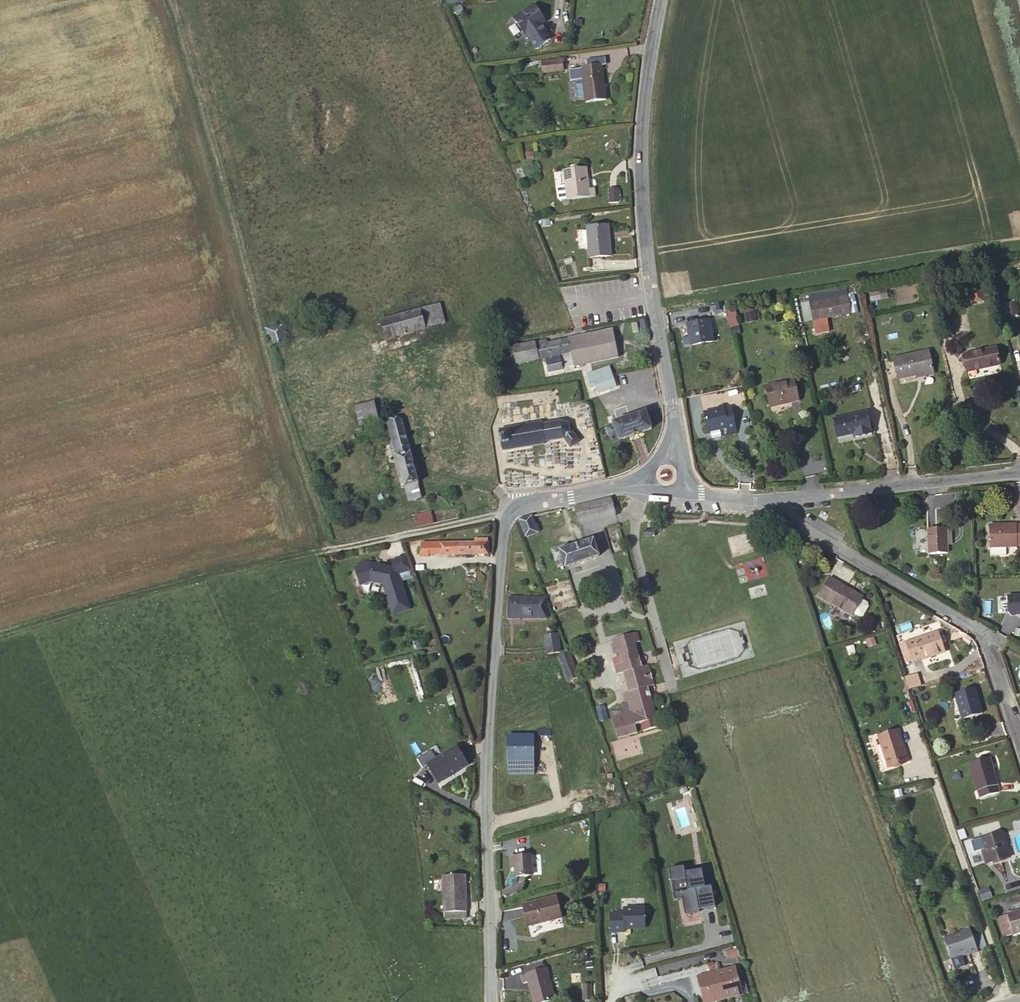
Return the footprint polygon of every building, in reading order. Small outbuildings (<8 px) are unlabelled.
[(544,33),(539,26),(540,25),(539,24),(543,23),(537,14),(540,13),(534,4),(513,17),(523,34),(524,33),(533,48),(549,39),(545,33),(544,33)] [(590,65),(602,63),(602,56),(589,58),(590,65)] [(564,68),(562,58),(542,62),(544,72),(564,68)] [(604,63),(602,63),(590,65),(583,66),(584,77),(587,95),(588,98),(609,96),(604,63)] [(579,96),(587,95),(584,77),(577,78),(579,96)] [(588,187),(584,164),(561,169),(567,202),(595,195),(593,186),(588,187)] [(618,186),(608,186),(609,200),(618,200),(618,186)] [(610,256),(609,226),(587,227),(590,258),(610,256)] [(870,292),(872,301),(889,298),(887,288),(870,292)] [(971,293),(975,304),(986,301),(981,289),(971,293)] [(851,314),(846,295),(810,304),(815,323),(851,314)] [(1016,302),(1009,304),(1012,316),(1019,314),(1016,302)] [(443,305),(432,307),(437,328),(448,326),(443,305)] [(437,328),(432,307),(422,310),(427,331),(437,328)] [(427,331),(422,310),(381,320),(386,341),(427,331)] [(730,327),(738,326),(737,310),(728,310),(730,327)] [(264,327),(269,345),(288,340),(283,321),(264,327)] [(712,341),(708,321),(687,324),(691,345),(712,341)] [(640,332),(639,322),(631,323),(633,334),(640,332)] [(614,330),(579,337),(582,360),(619,353),(614,330)] [(582,360),(579,337),(568,339),(570,351),(561,353),(563,364),(582,360)] [(546,339),(508,345),(511,360),(544,354),(546,353),(547,357),(549,368),(563,365),(563,364),(561,353),(570,351),(568,339),(546,342),(546,339)] [(999,363),(995,347),(963,354),(967,370),(999,363)] [(931,372),(927,352),(893,358),(898,378),(931,372)] [(608,383),(613,382),(610,368),(587,373),(589,381),(594,380),(596,389),(608,386),(608,383)] [(614,388),(613,382),(608,383),(608,386),(596,389),(596,391),(614,388)] [(799,404),(795,383),(767,389),(771,409),(799,404)] [(368,420),(377,418),(379,417),(375,400),(357,405),(361,422),(368,420)] [(737,430),(731,405),(723,407),(723,403),(719,404),(717,408),(703,411),(707,431),(726,427),(727,432),(737,430)] [(655,427),(648,411),(603,428),(610,445),(655,427)] [(858,436),(872,433),(868,411),(836,416),(840,434),(856,432),(858,436)] [(380,428),(377,418),(368,420),(369,431),(380,428)] [(543,422),(501,428),(505,452),(548,446),(547,442),(563,439),(569,450),(581,443),(573,430),(568,431),(566,423),(544,426),(543,422)] [(399,459),(411,503),(424,499),(405,428),(392,431),(394,440),(397,449),(399,459)] [(618,512),(614,499),(602,499),(580,502),(584,520),(618,512)] [(413,512),(415,522),(432,518),(429,508),(413,512)] [(533,529),(529,512),(515,516),(520,532),(533,529)] [(994,525),(996,547),(1019,545),(1019,523),(994,525)] [(947,554),(947,528),(927,528),(928,554),(947,554)] [(481,556),(482,538),(475,537),(475,543),(469,542),(435,540),(434,554),(481,556)] [(595,544),(561,552),(564,566),(598,558),(595,544)] [(564,566),(561,552),(560,548),(551,550),(556,568),(564,566)] [(355,566),(359,586),(370,583),(384,585),(392,616),(411,612),(402,573),(411,571),(411,566),(409,555),(392,559),(392,565),(370,562),(355,566)] [(854,619),(863,603),(864,602),(829,582),(819,600),(853,620),(854,619)] [(545,614),(545,594),(508,595),(508,614),(545,614)] [(1019,616),(1019,595),(1010,595),(1010,616),(1019,616)] [(868,606),(863,603),(854,619),(860,622),(868,620),(871,615),(868,606)] [(559,649),(557,631),(548,632),(550,650),(559,649)] [(614,644),(611,648),(612,652),(617,655),(619,658),(614,660),(619,678),(626,676),(630,697),(624,698),(627,709),(631,709),(633,717),(624,719),(623,714),(610,712),(616,741),(634,737),(632,730),(639,728),(640,735),(657,732),(655,724),(656,724),(654,714),(649,716),(648,712),(652,705),(649,693),(654,691),(648,669),(644,670),(640,654),(636,654),(634,645),(640,643),(638,632),(612,637),(614,644)] [(943,653),(935,632),(913,640),(919,657),(928,654),(929,657),(943,653)] [(556,654),(559,661),(570,657),(567,650),(556,654)] [(567,681),(577,677),(570,657),(559,661),(567,681)] [(977,713),(969,689),(951,695),(959,719),(977,713)] [(898,730),(879,736),(888,767),(907,761),(898,730)] [(537,736),(509,734),(507,775),(535,776),(537,736)] [(458,745),(427,763),(438,782),(469,764),(458,745)] [(1000,787),(989,753),(968,759),(980,794),(1000,787)] [(1012,851),(1003,826),(980,834),(989,859),(1012,851)] [(531,876),(531,856),(509,856),(509,870),(517,870),(516,876),(531,876)] [(708,888),(705,871),(688,874),(687,868),(673,870),(681,926),(702,923),(700,910),(717,907),(714,887),(708,888)] [(463,873),(441,876),(447,917),(469,914),(463,873)] [(985,886),(977,889),(980,897),(988,894),(985,886)] [(558,917),(555,895),(523,901),(526,923),(558,917)] [(625,909),(611,909),(611,928),(626,928),(626,925),(646,925),(646,903),(625,904),(625,909)] [(1006,917),(1012,936),(1019,934),(1019,913),(1006,917)] [(958,932),(939,939),(946,959),(965,952),(966,954),(975,951),(967,927),(958,930),(958,932)] [(958,970),(966,966),(962,957),(954,960),(958,970)] [(705,1001),(720,1001),(745,995),(737,965),(698,977),(705,1001)] [(546,968),(523,974),(518,975),(520,984),(526,982),(531,1001),(553,1001),(546,968)] [(593,1000),(592,984),(583,985),(584,1001),(593,1000)] [(578,988),(570,990),(573,1001),(581,1001),(578,988)]
